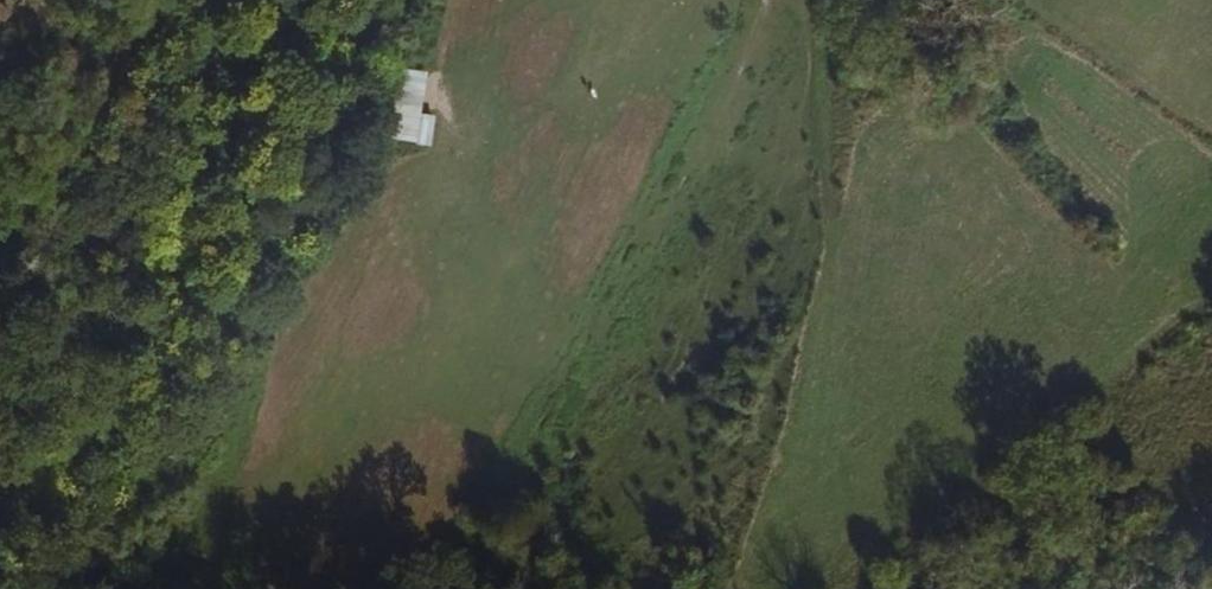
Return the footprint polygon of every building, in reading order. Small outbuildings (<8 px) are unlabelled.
[(398,69),(390,139),(422,143),(426,113),(422,113),(427,72),(398,69)]
